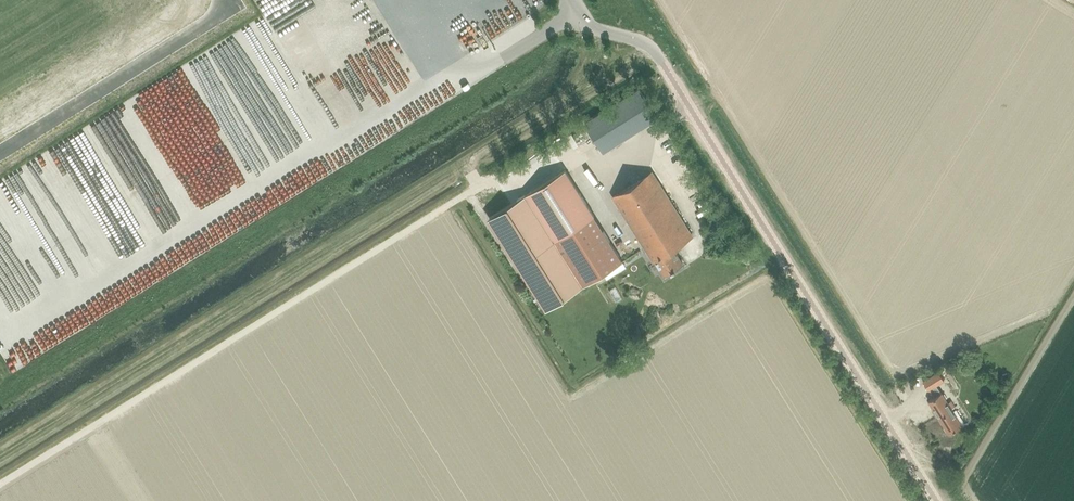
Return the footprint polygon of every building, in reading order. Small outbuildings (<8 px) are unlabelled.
[(513,22),(524,17),(516,0),(511,0),(504,3),(513,22)] [(524,11),(529,9),(525,0),(518,0),(524,11)] [(329,37),(344,36),(343,26),(329,27),(329,37)] [(585,122),(603,151),(659,117),(640,87),(585,122)] [(362,120),(379,110),(374,103),(357,113),(362,120)] [(504,179),(517,175),(515,169),(502,173),(504,179)] [(622,261),(594,215),(564,170),(526,194),(555,240),(584,285),(622,261)] [(652,172),(612,197),(654,263),(656,261),(665,275),(683,264),(673,248),(692,236),(652,172)] [(526,194),(489,218),(547,309),(584,285),(526,194)] [(939,416),(951,409),(955,407),(951,401),(948,403),(941,393),(936,385),(944,380),(939,371),(923,381),(928,390),(929,389),(934,397),(929,400),(939,416)] [(951,409),(939,416),(949,432),(961,425),(951,409)]
